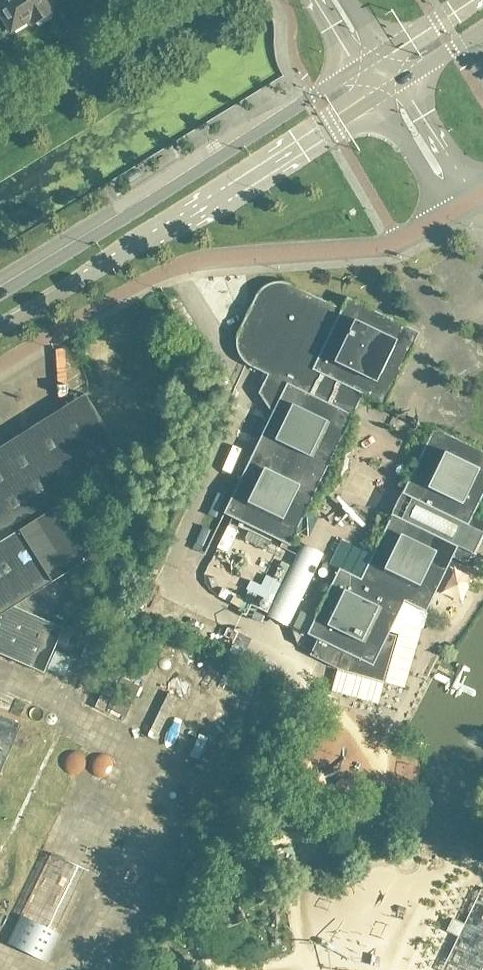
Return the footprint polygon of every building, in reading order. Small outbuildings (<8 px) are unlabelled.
[(11,29),(11,30),(31,18),(35,23),(53,12),(45,0),(0,0),(0,12),(2,15),(1,16),(9,30),(11,29)] [(363,394),(385,404),(398,377),(420,332),(347,297),(342,308),(290,283),(286,282),(283,281),(279,281),(275,281),(272,282),(268,284),(265,285),(262,288),(259,290),(257,293),(256,295),(238,332),(237,335),(236,339),(236,342),(236,346),(237,350),(239,353),(240,356),(243,359),(245,362),(248,364),(251,366),(267,374),(258,392),(272,413),(223,513),(290,545),(363,394)] [(0,454),(0,633),(1,634),(0,635),(0,657),(42,681),(61,650),(80,661),(90,645),(87,639),(54,620),(80,576),(94,569),(60,504),(98,485),(110,465),(123,459),(110,434),(120,429),(100,389),(72,403),(66,414),(31,431),(25,441),(0,454)] [(245,422),(242,433),(257,437),(260,426),(245,422)] [(402,518),(469,550),(469,549),(476,552),(482,538),(482,531),(482,516),(475,512),(482,494),(482,451),(434,427),(407,483),(408,484),(408,483),(418,488),(413,497),(412,496),(402,518)] [(402,518),(392,513),(361,578),(339,568),(307,633),(318,639),(310,655),(337,668),(384,681),(397,635),(389,633),(405,601),(426,611),(452,559),(466,566),(472,553),(477,555),(478,553),(476,552),(469,549),(469,550),(402,518)] [(137,701),(145,682),(127,674),(119,693),(137,701)] [(17,727),(0,720),(0,779),(17,736),(17,727)] [(311,775),(313,769),(299,764),(293,783),(308,788),(305,797),(346,809),(353,788),(311,775)] [(50,852),(6,943),(47,962),(90,871),(50,852)] [(481,888),(465,923),(453,917),(447,930),(458,936),(442,969),(482,969),(482,889),(481,888)]
